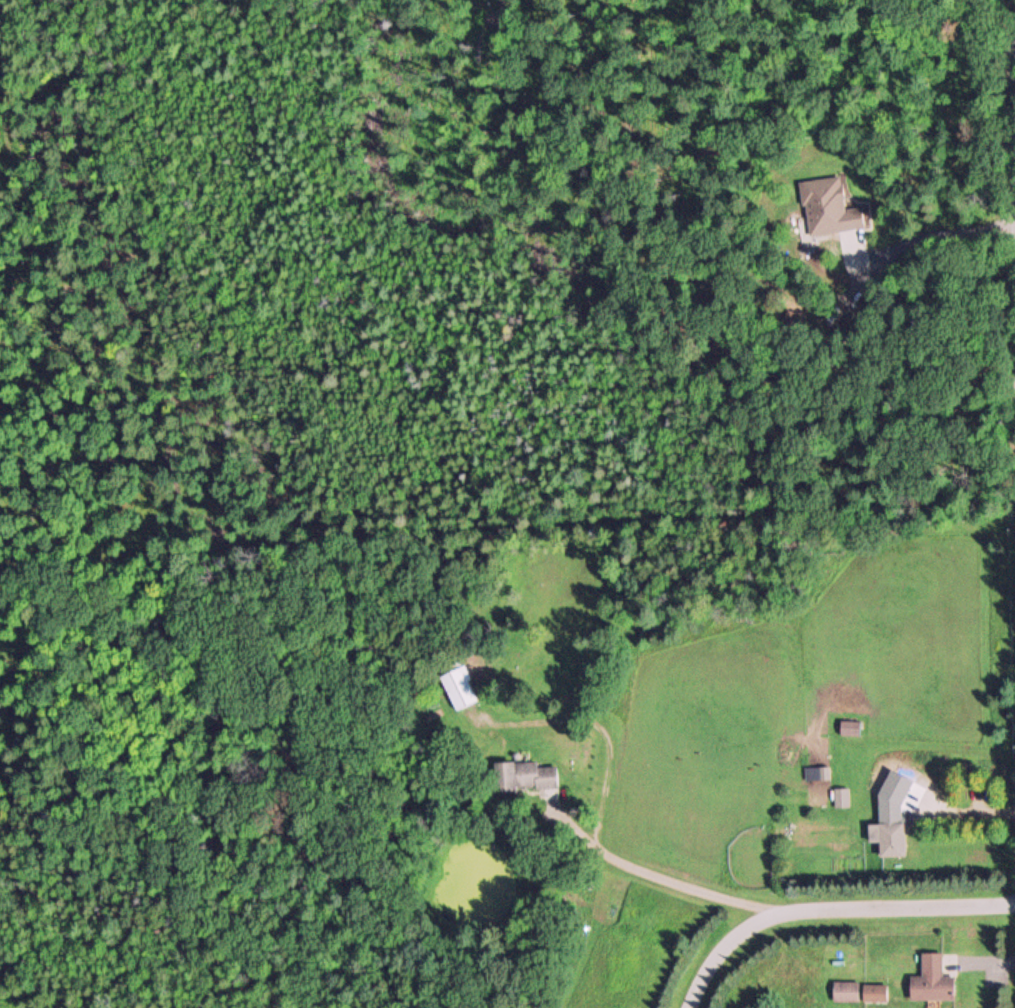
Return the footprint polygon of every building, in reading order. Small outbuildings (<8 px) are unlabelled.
[(799,181),(805,234),(862,227),(860,206),(844,208),(840,176),(799,181)] [(478,699),(463,665),(440,675),(455,710),(478,699)] [(493,763),(495,791),(557,789),(556,766),(537,767),(537,761),(493,763)] [(827,768),(812,769),(812,779),(828,778),(827,768)] [(847,789),(834,789),(834,808),(847,808),(847,789)] [(879,842),(879,858),(904,857),(902,804),(862,805),(862,823),(867,823),(868,842),(879,842)] [(941,953),(921,953),(921,976),(909,976),(909,999),(954,999),(954,976),(941,976),(941,953)] [(858,1001),(858,980),(831,980),(831,1001),(858,1001)] [(886,984),(862,984),(862,1002),(886,1002),(886,984)]
